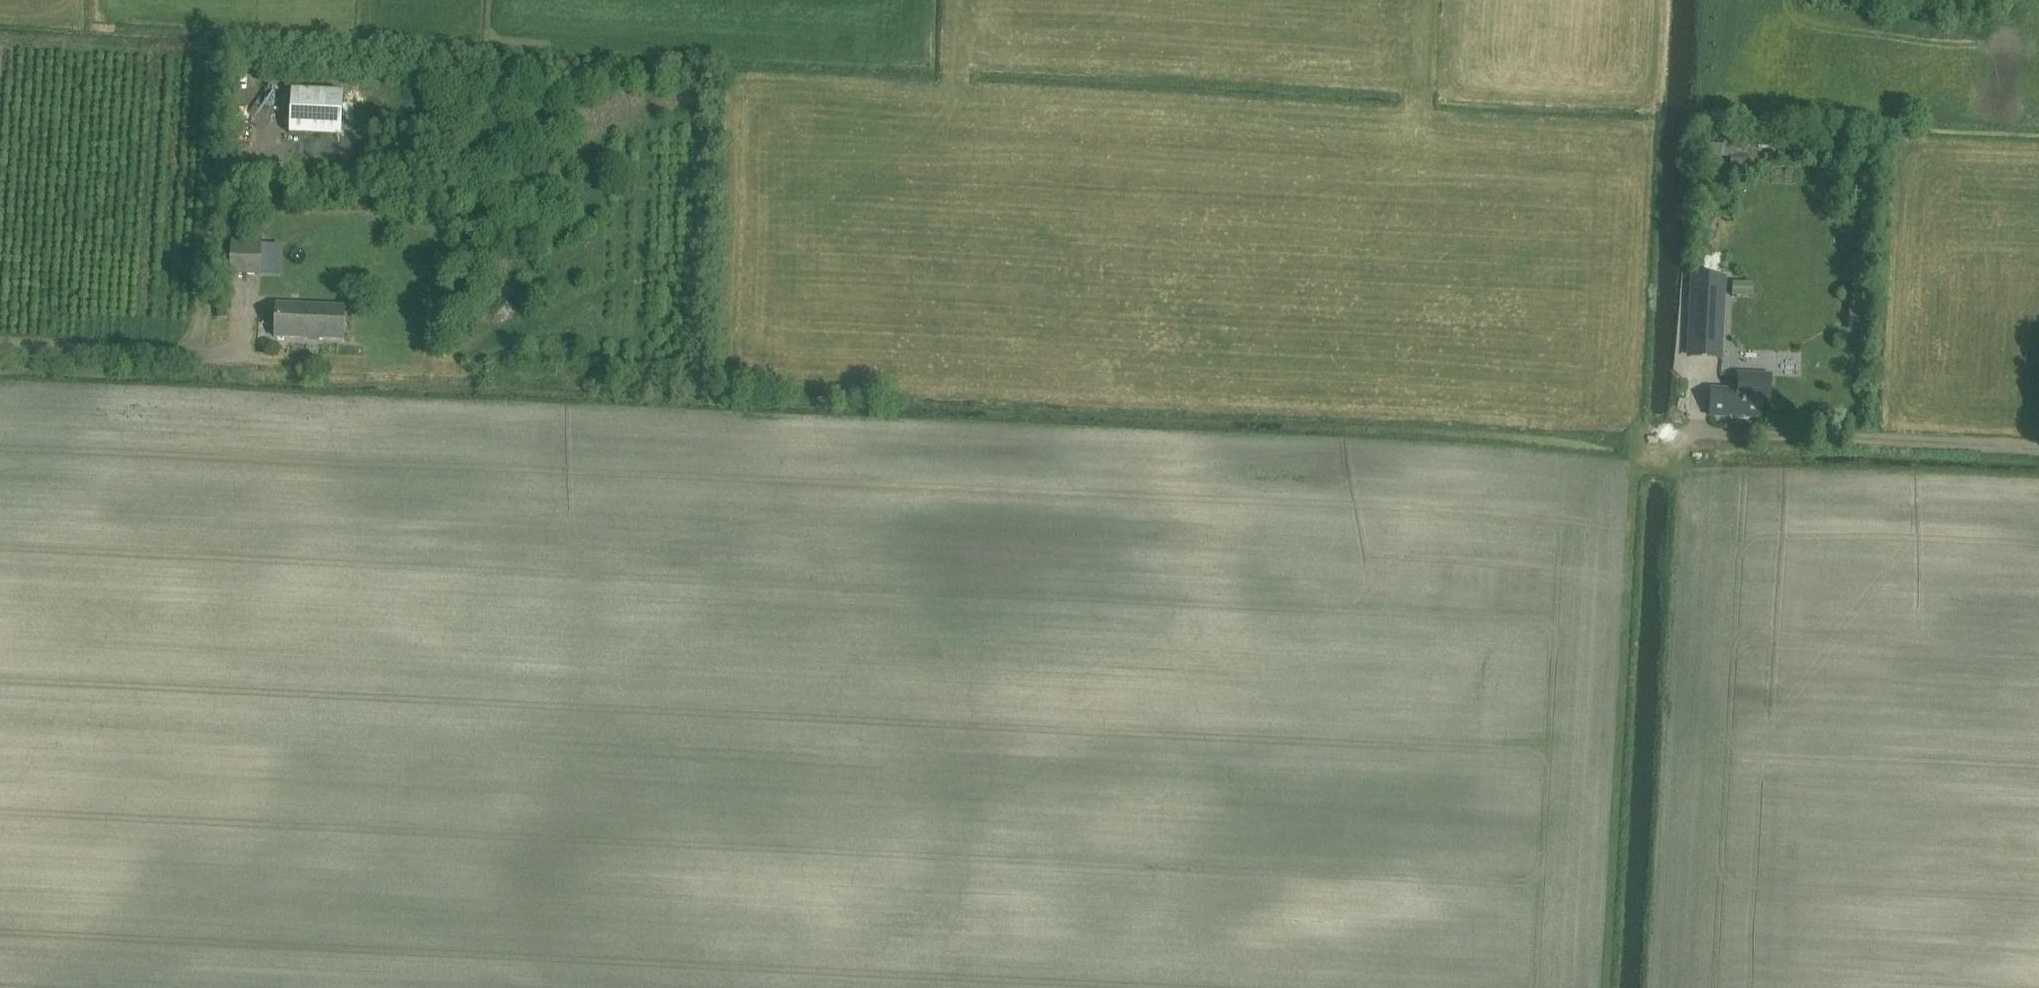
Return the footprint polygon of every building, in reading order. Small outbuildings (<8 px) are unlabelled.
[(262,243),(232,242),(230,274),(261,275),(262,243)] [(1720,284),(1688,282),(1683,363),(1715,365),(1720,284)] [(346,306),(277,304),(276,337),(344,340),(346,306)] [(1761,405),(1769,406),(1771,375),(1738,374),(1738,390),(1711,389),(1710,416),(1731,416),(1731,420),(1744,420),(1744,417),(1761,418),(1761,405)]
